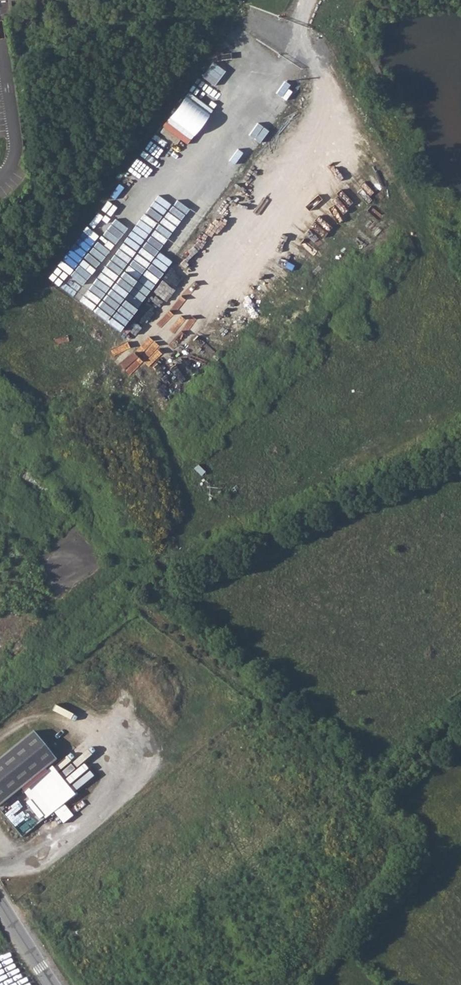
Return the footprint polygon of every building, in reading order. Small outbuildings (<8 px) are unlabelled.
[(0,761),(0,807),(1,809),(58,761),(35,733),(0,761)]
